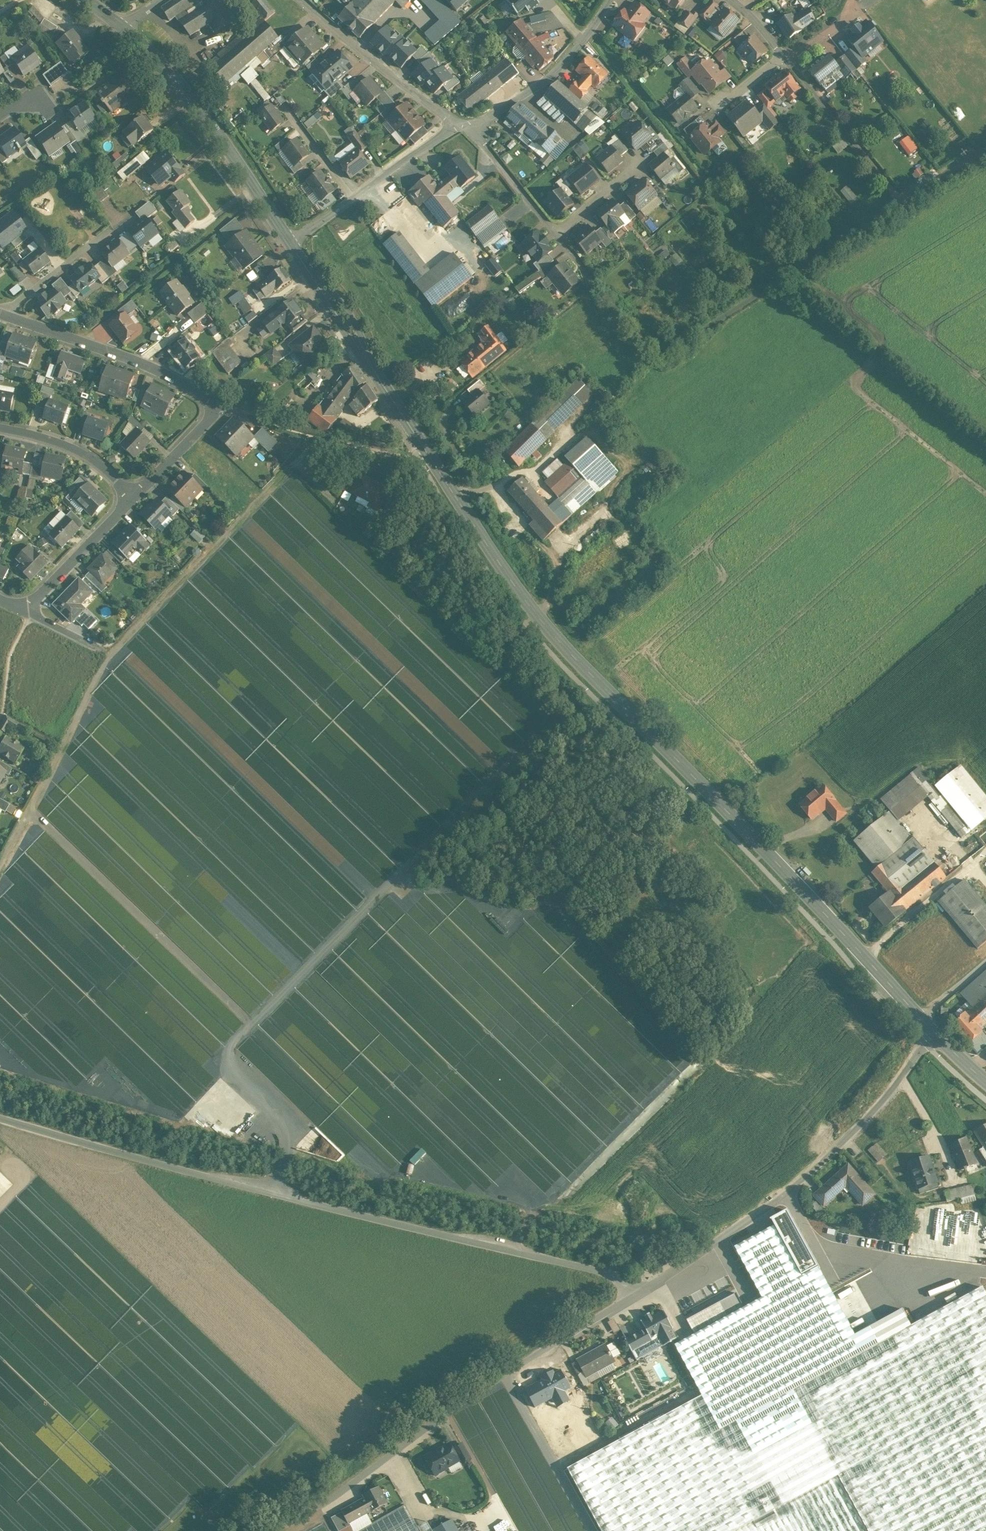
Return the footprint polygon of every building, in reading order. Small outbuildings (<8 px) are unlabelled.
[(161,7),(169,20),(175,16),(190,35),(211,22),(203,8),(216,0),(172,0),(161,7)] [(223,0),(216,0),(203,8),(211,22),(213,20),(218,28),(234,18),(223,0)] [(265,0),(257,0),(250,5),(261,18),(261,17),(264,21),(275,12),(265,0)] [(355,0),(337,0),(347,10),(353,4),(352,4),(353,3),(355,0)] [(355,0),(353,3),(374,24),(395,2),(403,9),(411,0),(356,0),(355,0)] [(441,0),(428,0),(425,3),(440,20),(435,24),(445,35),(461,22),(441,0)] [(457,11),(469,0),(447,0),(457,11)] [(506,1),(517,14),(526,8),(529,11),(539,4),(536,0),(507,0),(506,1)] [(674,11),(682,0),(661,0),(674,11)] [(804,10),(812,5),(809,0),(798,0),(804,10)] [(711,1),(700,15),(706,20),(716,8),(717,7),(711,1)] [(374,24),(353,3),(352,4),(353,4),(347,10),(339,18),(360,38),(373,24),(374,24)] [(649,14),(635,3),(627,13),(641,24),(649,14)] [(817,3),(806,10),(813,22),(825,15),(817,3)] [(716,8),(706,20),(711,25),(711,26),(724,37),(727,33),(729,33),(731,31),(731,29),(738,21),(725,10),(722,13),(716,8)] [(806,10),(794,18),(792,14),(777,24),(787,40),(802,31),(802,30),(813,22),(806,10)] [(627,13),(624,11),(613,25),(632,40),(643,26),(641,24),(627,13)] [(691,15),(686,11),(678,21),(688,29),(698,16),(693,12),(691,15)] [(261,18),(206,64),(223,84),(278,37),(264,21),(261,17),(261,18)] [(57,27),(44,18),(40,23),(54,32),(57,27)] [(522,50),(537,38),(521,20),(506,32),(508,33),(512,37),(511,38),(512,39),(513,39),(517,43),(516,44),(517,45),(518,45),(522,50)] [(868,24),(864,23),(859,27),(858,26),(852,31),(853,33),(848,36),(847,40),(854,48),(862,58),(863,58),(879,45),(879,41),(873,34),(874,31),(868,24)] [(435,24),(425,34),(434,45),(445,35),(435,24)] [(293,39),(285,46),(286,46),(280,51),(295,68),(321,45),(307,28),(293,39)] [(398,38),(387,28),(371,43),(383,55),(387,51),(391,55),(389,56),(401,68),(417,52),(400,36),(398,38)] [(743,30),(732,39),(740,48),(751,40),(743,30)] [(286,31),(271,44),(278,53),(280,51),(286,46),(285,46),(293,39),(286,31)] [(65,38),(57,44),(73,64),(88,52),(87,52),(89,51),(84,45),(82,46),(72,33),(65,38)] [(61,34),(53,40),(57,44),(65,38),(61,34)] [(740,48),(738,50),(745,58),(749,58),(753,63),(756,64),(760,60),(761,57),(767,53),(754,37),(751,40),(740,48)] [(526,56),(524,57),(532,67),(535,65),(539,70),(553,59),(537,38),(522,50),(526,56)] [(278,53),(271,44),(263,51),(270,59),(278,53)] [(28,47),(11,59),(23,76),(39,64),(28,47)] [(854,48),(845,56),(856,70),(866,62),(863,58),(862,58),(854,48)] [(720,50),(715,55),(720,62),(726,57),(720,50)] [(321,66),(314,71),(315,72),(312,74),(318,81),(315,83),(318,81),(325,89),(328,87),(328,88),(338,79),(340,77),(341,78),(345,75),(345,74),(350,69),(337,53),(321,66)] [(4,55),(0,58),(0,59),(7,68),(11,65),(4,55)] [(827,55),(808,71),(820,86),(821,85),(825,91),(836,82),(831,77),(839,70),(840,70),(835,64),(827,55)] [(845,56),(835,64),(840,70),(839,70),(846,78),(856,70),(845,56)] [(414,58),(407,65),(415,73),(422,65),(414,58)] [(608,75),(588,58),(577,70),(584,77),(578,85),(585,91),(592,84),(596,88),(608,75)] [(695,69),(685,58),(677,65),(688,79),(693,74),(692,72),(695,69)] [(315,59),(306,67),(312,74),(315,72),(314,71),(321,66),(315,59)] [(506,59),(473,85),(485,100),(519,73),(506,59)] [(707,59),(704,62),(700,60),(694,65),(695,69),(692,72),(693,74),(709,93),(718,86),(720,86),(722,85),(722,82),(725,81),(717,71),(717,69),(716,67),(714,67),(707,59)] [(426,83),(440,71),(431,60),(413,75),(422,86),(426,83)] [(60,63),(42,76),(50,87),(68,74),(60,63)] [(252,65),(243,72),(265,101),(271,96),(256,77),(259,75),(252,65)] [(440,71),(426,83),(434,94),(452,79),(443,68),(440,71)] [(15,80),(8,70),(3,74),(10,84),(15,80)] [(779,78),(766,90),(776,102),(784,96),(790,103),(797,98),(794,95),(800,90),(785,71),(778,77),(779,78)] [(119,76),(96,94),(103,102),(102,103),(104,105),(105,105),(111,113),(134,95),(119,76)] [(355,78),(345,86),(349,91),(359,83),(355,78)] [(369,78),(355,90),(362,99),(362,100),(367,106),(376,98),(382,93),(369,78)] [(338,79),(328,88),(328,87),(325,89),(324,90),(330,99),(341,90),(344,87),(338,79)] [(688,79),(678,87),(686,96),(686,95),(690,100),(700,93),(688,79)] [(597,117),(558,81),(544,96),(566,116),(584,131),(597,117)] [(578,85),(576,83),(570,89),(572,90),(570,92),(579,100),(580,98),(581,99),(587,93),(585,91),(578,85)] [(473,85),(458,97),(470,112),(485,100),(473,85)] [(349,91),(345,86),(344,87),(341,90),(347,97),(351,93),(349,91)] [(766,90),(757,97),(767,109),(776,102),(766,90)] [(285,101),(278,91),(273,95),(280,104),(285,101)] [(384,91),(382,93),(376,98),(386,110),(394,103),(384,91)] [(686,96),(668,111),(678,123),(684,118),(685,119),(687,119),(689,117),(689,115),(689,114),(697,108),(690,100),(686,95),(686,96)] [(566,116),(544,96),(537,104),(559,123),(566,116)] [(746,102),(728,117),(744,138),(762,123),(763,122),(758,116),(746,102)] [(386,110),(381,114),(380,114),(386,121),(388,120),(388,119),(400,109),(394,103),(386,110)] [(548,128),(519,103),(506,118),(535,143),(548,128)] [(85,104),(67,117),(74,127),(78,132),(80,130),(96,119),(85,104)] [(400,109),(388,119),(388,120),(397,130),(415,115),(412,111),(412,108),(409,105),(407,105),(406,104),(400,109)] [(275,109),(271,105),(259,114),(271,130),(283,121),(278,114),(279,111),(277,110),(275,109)] [(778,123),(767,109),(758,116),(763,122),(762,123),(769,131),(778,123)] [(304,120),(307,126),(322,117),(319,112),(304,120)] [(415,115),(397,130),(406,141),(409,138),(423,126),(424,125),(423,124),(423,122),(421,119),(419,119),(415,115)] [(143,117),(127,129),(128,129),(123,133),(133,145),(138,142),(152,131),(146,123),(147,123),(143,117)] [(700,117),(683,130),(690,138),(691,138),(692,139),(705,154),(718,143),(716,140),(725,133),(718,126),(714,129),(711,126),(709,127),(700,117)] [(639,123),(632,129),(629,129),(625,132),(625,135),(624,136),(635,150),(645,142),(650,137),(645,131),(639,123)] [(55,125),(36,138),(48,155),(49,155),(48,153),(57,147),(58,148),(67,142),(55,125)] [(423,126),(409,138),(415,144),(429,133),(423,126)] [(0,138),(0,148),(7,159),(8,158),(7,157),(17,150),(19,152),(20,151),(17,147),(24,142),(13,127),(13,128),(0,138)] [(80,130),(78,132),(74,127),(69,131),(75,141),(77,143),(86,137),(80,130)] [(660,139),(650,127),(645,131),(650,137),(645,142),(650,147),(660,139)] [(917,132),(920,138),(928,133),(924,127),(917,132)] [(548,128),(535,143),(549,155),(562,139),(548,128)] [(367,147),(356,132),(348,137),(355,147),(357,145),(361,151),(367,147)] [(498,132),(493,133),(492,138),(494,142),(499,141),(501,136),(498,132)] [(909,136),(899,143),(905,151),(915,144),(909,136)] [(844,138),(833,147),(838,153),(849,144),(844,138)] [(284,148),(282,149),(283,150),(293,164),(294,165),(300,161),(308,154),(296,139),(284,148)] [(663,144),(660,139),(650,147),(646,150),(650,155),(653,153),(663,144)] [(619,140),(611,147),(619,157),(628,151),(619,140)] [(77,143),(75,141),(69,145),(78,157),(84,153),(77,143)] [(284,148),(280,141),(275,145),(280,152),(283,150),(282,149),(284,148)] [(33,144),(27,148),(35,160),(41,156),(33,144)] [(587,156),(577,144),(572,149),(581,160),(587,156)] [(663,144),(653,153),(658,158),(664,154),(668,150),(663,144)] [(611,147),(596,158),(608,173),(623,161),(619,157),(611,147)] [(357,148),(338,162),(350,178),(369,164),(357,148)] [(744,148),(734,157),(740,164),(750,155),(744,148)] [(166,152),(148,168),(161,184),(171,177),(175,182),(185,174),(166,152)] [(140,156),(118,174),(124,180),(146,162),(145,161),(148,159),(144,154),(141,157),(140,156)] [(547,154),(541,161),(547,167),(553,159),(547,154)] [(658,158),(649,166),(660,179),(674,167),(675,167),(670,161),(664,154),(658,158)] [(120,158),(112,164),(115,168),(122,162),(120,158)] [(475,177),(460,158),(446,169),(451,176),(445,181),(453,191),(459,186),(461,188),(475,177)] [(683,170),(674,158),(670,161),(675,167),(674,167),(679,173),(683,170)] [(293,164),(290,167),(294,172),(303,165),(300,161),(294,165),(293,164)] [(599,180),(586,164),(568,179),(581,195),(599,180)] [(320,171),(307,180),(321,199),(321,200),(331,192),(334,190),(329,183),(330,183),(331,180),(329,178),(327,178),(326,179),(320,171)] [(445,181),(438,187),(429,177),(408,193),(419,206),(424,203),(444,228),(460,215),(445,197),(453,191),(445,181)] [(572,193),(561,179),(556,183),(561,188),(568,197),(572,193)] [(643,180),(626,194),(639,210),(656,196),(651,190),(643,180)] [(848,185),(841,190),(851,203),(858,198),(848,185)] [(100,186),(90,194),(98,205),(109,196),(100,186)] [(668,200),(656,186),(651,190),(656,196),(662,204),(668,200)] [(561,188),(545,201),(558,217),(574,204),(568,197),(561,188)] [(181,189),(168,199),(175,209),(173,211),(186,228),(195,221),(189,213),(187,214),(183,209),(191,203),(181,189)] [(331,192),(321,200),(321,199),(316,203),(322,210),(336,200),(331,192)] [(629,222),(636,216),(625,202),(618,207),(613,201),(597,214),(607,227),(608,227),(614,234),(629,221),(629,222)] [(489,206),(466,224),(475,236),(498,218),(489,206)] [(15,224),(19,221),(12,212),(8,216),(15,224)] [(0,222),(0,246),(2,248),(10,242),(22,232),(26,230),(19,221),(15,224),(8,216),(0,222)] [(158,234),(146,218),(128,231),(141,247),(158,234)] [(235,218),(220,229),(228,239),(242,228),(235,218)] [(498,218),(475,236),(482,245),(506,228),(498,218)] [(594,233),(588,226),(573,239),(586,254),(601,242),(601,241),(594,233)] [(612,242),(601,228),(594,233),(601,241),(601,242),(605,247),(612,242)] [(245,230),(226,244),(235,257),(230,261),(237,271),(243,266),(260,253),(261,254),(262,253),(245,230)] [(22,232),(10,242),(15,248),(27,239),(22,232)] [(430,272),(399,232),(383,245),(414,284),(430,272)] [(543,238),(538,232),(523,243),(528,249),(527,250),(532,257),(533,255),(538,262),(552,251),(547,244),(548,244),(543,237),(543,238)] [(117,240),(111,245),(101,253),(106,258),(112,267),(113,267),(113,266),(119,261),(119,262),(129,254),(118,239),(117,240)] [(174,239),(165,246),(170,252),(178,245),(174,239)] [(52,254),(44,245),(39,249),(47,258),(52,254)] [(22,260),(22,261),(33,275),(50,262),(47,258),(39,249),(39,247),(22,260)] [(22,260),(15,252),(10,256),(17,265),(22,261),(22,260)] [(454,253),(430,272),(414,284),(433,308),(472,277),(454,253)] [(112,267),(106,258),(99,264),(110,278),(117,272),(113,267),(112,267)] [(73,284),(81,293),(99,279),(101,277),(94,268),(90,263),(83,268),(76,273),(76,274),(70,279),(73,284)] [(110,278),(99,264),(94,268),(101,277),(99,279),(102,284),(110,278)] [(550,264),(537,273),(538,274),(541,278),(544,280),(544,281),(549,277),(548,276),(555,271),(550,264)] [(555,271),(548,276),(549,277),(544,281),(544,280),(541,282),(546,289),(553,283),(563,295),(579,282),(564,264),(555,271)] [(282,267),(268,276),(269,278),(258,285),(265,295),(276,288),(277,289),(290,280),(282,267)] [(253,270),(247,274),(251,279),(257,275),(253,270)] [(538,274),(516,290),(519,294),(541,278),(538,274)] [(68,288),(61,278),(51,285),(54,289),(62,300),(63,299),(72,292),(68,288)] [(176,281),(161,293),(169,304),(185,292),(176,281)] [(81,293),(73,284),(68,288),(72,292),(76,297),(81,293)] [(54,289),(38,302),(44,308),(42,310),(47,316),(53,312),(55,314),(62,309),(60,307),(66,302),(63,299),(62,300),(54,289)] [(185,292),(169,304),(177,315),(193,303),(185,292)] [(252,308),(241,292),(235,296),(246,312),(252,308)] [(516,292),(503,302),(506,306),(519,297),(516,292)] [(292,299),(277,310),(277,311),(263,322),(264,324),(257,329),(263,335),(269,330),(270,332),(285,321),(288,325),(302,313),(292,299)] [(132,300),(118,311),(122,316),(125,314),(127,317),(138,308),(132,300)] [(202,303),(188,314),(195,324),(209,313),(202,303)] [(253,310),(244,317),(248,321),(257,315),(253,310)] [(302,313),(288,325),(293,331),(307,320),(302,313)] [(122,316),(111,325),(124,342),(130,337),(130,334),(137,329),(127,317),(125,314),(122,316)] [(548,315),(541,320),(544,324),(551,319),(548,315)] [(506,350),(488,326),(481,331),(483,333),(479,336),(483,342),(471,351),(484,368),(506,350)] [(313,327),(290,345),(302,360),(325,342),(313,327)] [(37,342),(13,334),(10,345),(6,356),(29,364),(37,342)] [(181,334),(167,345),(171,351),(173,349),(185,340),(181,334)] [(229,338),(211,351),(228,372),(242,362),(230,346),(233,343),(229,338)] [(185,340),(173,349),(177,355),(176,356),(176,358),(177,360),(180,360),(185,368),(196,359),(192,353),(194,352),(194,348),(192,345),(189,345),(185,340)] [(1,342),(0,346),(0,358),(5,360),(6,356),(10,345),(1,342)] [(273,347),(264,354),(273,365),(282,358),(273,347)] [(57,367),(53,377),(54,378),(64,381),(64,380),(66,381),(67,380),(65,379),(68,370),(81,374),(86,360),(62,351),(57,367)] [(484,368),(471,351),(459,361),(472,378),(484,368)] [(57,367),(50,365),(46,378),(53,380),(54,378),(53,377),(57,367)] [(366,382),(355,365),(342,374),(343,375),(353,390),(366,382)] [(102,390),(101,391),(125,399),(125,398),(129,387),(133,375),(109,367),(105,379),(102,390)] [(343,375),(319,406),(336,419),(342,410),(341,409),(355,391),(353,390),(343,375)] [(105,379),(97,376),(93,387),(102,390),(105,379)] [(577,379),(531,424),(545,438),(591,393),(577,379)] [(480,380),(467,390),(472,396),(478,390),(479,391),(485,386),(480,380)] [(174,396),(153,385),(150,391),(143,403),(152,408),(151,410),(164,417),(174,396)] [(368,385),(354,397),(360,405),(365,410),(378,400),(368,385)] [(2,386),(2,387),(0,386),(0,410),(11,412),(15,389),(2,386)] [(140,391),(129,387),(125,398),(136,402),(140,391)] [(150,391),(142,387),(137,400),(143,403),(150,391)] [(472,396),(464,402),(474,415),(489,403),(479,391),(478,390),(472,396)] [(52,396),(41,392),(36,406),(46,410),(49,400),(50,401),(52,396)] [(354,397),(348,403),(354,411),(360,405),(354,397)] [(50,401),(49,400),(46,410),(43,417),(62,424),(62,423),(66,424),(69,415),(66,414),(68,407),(50,401)] [(319,405),(308,419),(326,433),(336,419),(319,406),(319,405)] [(360,405),(354,411),(358,416),(365,410),(360,405)] [(84,411),(80,424),(86,427),(89,419),(91,413),(84,411)] [(145,428),(131,416),(128,421),(136,429),(137,428),(141,432),(145,428)] [(234,418),(216,437),(236,456),(254,438),(254,437),(234,418)] [(358,428),(344,418),(337,428),(351,438),(358,428)] [(89,419),(86,427),(83,434),(102,441),(108,424),(98,421),(98,422),(89,419)] [(545,438),(531,424),(504,451),(519,466),(546,440),(545,438)] [(141,432),(137,428),(136,429),(121,445),(134,458),(150,441),(141,432)] [(145,428),(141,432),(150,441),(154,436),(145,428)] [(273,437),(263,428),(254,437),(254,438),(263,447),(273,437)] [(603,455),(587,437),(565,457),(569,461),(564,465),(576,479),(580,475),(603,455)] [(26,451),(7,447),(2,470),(21,474),(24,462),(26,451)] [(44,466),(46,457),(34,455),(32,464),(44,466)] [(603,455),(580,475),(595,492),(596,491),(618,472),(603,455)] [(65,460),(46,456),(46,457),(44,466),(42,475),(43,475),(61,479),(63,469),(64,469),(64,467),(65,460)] [(557,458),(550,465),(556,472),(564,466),(557,458)] [(32,464),(24,462),(21,474),(30,476),(32,464)] [(44,466),(32,464),(30,476),(29,478),(36,480),(42,481),(43,475),(42,475),(44,466)] [(550,465),(542,472),(548,479),(556,472),(550,465)] [(576,479),(564,465),(564,466),(556,472),(548,479),(545,482),(557,496),(576,479)] [(321,471),(314,479),(330,492),(337,484),(321,471)] [(190,478),(184,472),(182,473),(180,475),(180,477),(176,481),(193,498),(201,489),(202,489),(190,478)] [(208,486),(195,474),(190,478),(202,489),(201,489),(203,491),(208,486)] [(576,479),(557,496),(559,498),(556,501),(557,501),(570,515),(597,492),(596,491),(595,492),(580,475),(576,479)] [(389,490),(361,476),(352,493),(358,496),(358,497),(356,502),(368,508),(369,506),(378,511),(389,490)] [(522,478),(508,491),(519,504),(534,491),(535,493),(538,490),(527,477),(523,479),(522,478)] [(36,480),(29,478),(26,493),(33,495),(36,480)] [(193,498),(176,481),(172,485),(170,485),(168,487),(168,490),(174,495),(185,506),(193,498)] [(106,501),(89,484),(81,492),(75,498),(92,515),(91,515),(92,516),(106,501)] [(76,487),(66,498),(71,503),(75,498),(81,492),(76,487)] [(535,493),(534,491),(519,504),(534,520),(530,524),(544,540),(570,516),(570,515),(557,501),(549,508),(535,493)] [(185,506),(174,495),(170,500),(179,509),(182,512),(187,508),(185,506)] [(170,500),(167,497),(160,503),(170,513),(173,516),(179,509),(170,500)] [(157,500),(148,510),(147,509),(141,515),(155,528),(170,513),(160,503),(157,500)] [(83,522),(71,511),(66,516),(78,527),(83,522)] [(66,516),(48,534),(62,547),(80,529),(78,527),(66,516)] [(130,526),(113,544),(127,558),(129,559),(126,556),(135,547),(140,551),(140,552),(139,554),(140,554),(141,555),(149,546),(144,541),(145,540),(130,526)] [(200,542),(205,536),(196,528),(191,534),(200,542)] [(391,551),(380,540),(375,545),(386,556),(391,551)] [(127,558),(113,545),(108,551),(121,564),(127,558)] [(47,563),(29,547),(21,555),(26,559),(18,567),(31,579),(47,563)] [(102,554),(88,569),(90,571),(101,582),(102,582),(116,567),(102,554)] [(0,564),(0,578),(4,579),(9,569),(0,564)] [(90,571),(85,576),(102,592),(107,587),(102,582),(101,582),(90,571)] [(79,579),(53,605),(72,623),(80,614),(74,608),(83,599),(84,600),(92,592),(79,579)] [(84,610),(71,627),(85,637),(97,621),(84,610)] [(0,725),(0,730),(4,732),(8,725),(14,729),(17,723),(22,726),(22,725),(6,716),(0,725)] [(5,736),(0,745),(0,754),(15,763),(24,748),(18,744),(18,743),(12,740),(12,741),(5,736)] [(0,762),(0,768),(5,771),(4,773),(8,775),(12,769),(0,762)] [(949,804),(919,767),(910,775),(920,787),(940,811),(949,804)] [(960,767),(936,786),(972,830),(985,818),(985,799),(960,767)] [(910,775),(880,799),(890,811),(920,787),(910,775)] [(822,785),(800,804),(811,818),(825,807),(834,799),(822,785)] [(0,799),(0,809),(5,812),(10,804),(0,799)] [(834,799),(825,807),(836,821),(846,813),(834,799)] [(971,830),(949,804),(940,811),(961,838),(971,830)] [(890,811),(878,820),(901,848),(913,838),(890,811)] [(901,848),(878,820),(862,833),(885,861),(901,848)] [(885,861),(862,833),(853,841),(876,868),(883,863),(885,861)] [(885,861),(883,863),(902,886),(932,861),(914,838),(885,861)] [(902,886),(883,863),(876,868),(872,872),(879,882),(888,893),(889,892),(904,911),(946,877),(932,861),(902,886)] [(879,882),(872,872),(868,875),(876,885),(879,882)] [(964,880),(938,901),(977,949),(985,941),(985,906),(964,880)] [(888,893),(876,902),(879,906),(872,911),(886,927),(905,912),(904,911),(889,892),(888,893)] [(961,994),(973,1007),(971,1009),(985,1024),(985,1023),(985,971),(961,994)] [(965,1015),(965,1014),(952,1026),(968,1044),(978,1054),(985,1047),(985,1038),(979,1030),(985,1024),(971,1009),(965,1015)] [(226,1039),(225,1027),(217,1027),(217,1039),(226,1039)] [(975,1132),(984,1147),(980,1149),(985,1157),(985,1156),(985,1125),(975,1132)] [(980,1149),(972,1154),(965,1138),(951,1146),(961,1170),(976,1162),(985,1157),(980,1149)] [(882,1158),(872,1147),(868,1150),(878,1162),(882,1158)] [(929,1157),(910,1163),(920,1194),(939,1188),(937,1183),(935,1183),(929,1166),(931,1165),(929,1157)] [(976,1162),(980,1169),(985,1166),(985,1165),(983,1159),(985,1158),(985,1157),(976,1162)] [(848,1165),(814,1195),(824,1206),(846,1186),(863,1205),(874,1194),(848,1165)] [(972,1184),(965,1186),(968,1196),(975,1194),(972,1184)] [(968,1196),(965,1186),(957,1188),(960,1198),(968,1196)] [(957,1188),(944,1191),(947,1202),(960,1198),(957,1188)] [(968,1196),(960,1198),(961,1204),(976,1200),(975,1194),(968,1196)] [(828,1258),(835,1268),(844,1262),(837,1252),(828,1258)] [(789,1304),(821,1279),(808,1263),(799,1270),(800,1272),(777,1290),(789,1304)] [(754,1298),(764,1312),(774,1305),(778,1311),(783,1308),(769,1288),(754,1298)] [(833,1469),(745,1307),(728,1316),(721,1302),(687,1320),(692,1330),(694,1335),(782,1497),(833,1469)] [(775,1311),(761,1316),(767,1332),(781,1327),(775,1311)] [(659,1313),(647,1320),(647,1318),(642,1321),(646,1329),(651,1338),(652,1338),(665,1331),(668,1329),(659,1313)] [(613,1317),(607,1320),(613,1330),(618,1327),(613,1317)] [(817,1336),(817,1317),(798,1317),(798,1336),(817,1336)] [(646,1329),(626,1340),(632,1351),(653,1340),(652,1338),(651,1338),(646,1329)] [(692,1330),(678,1337),(681,1342),(694,1335),(692,1330)] [(653,1340),(632,1351),(637,1360),(670,1341),(665,1331),(652,1338),(653,1340)] [(782,1497),(694,1335),(681,1342),(684,1349),(677,1353),(679,1358),(696,1389),(704,1385),(726,1424),(738,1447),(748,1465),(746,1466),(752,1476),(754,1475),(768,1502),(769,1504),(782,1497)] [(637,1360),(604,1378),(613,1394),(679,1358),(677,1353),(684,1349),(681,1342),(678,1337),(670,1341),(637,1360)] [(793,1338),(780,1338),(781,1354),(793,1354),(793,1338)] [(605,1345),(577,1360),(578,1360),(584,1371),(578,1374),(584,1386),(616,1369),(612,1362),(614,1362),(612,1359),(619,1355),(619,1353),(614,1343),(612,1342),(605,1346),(605,1345)] [(679,1358),(613,1394),(614,1397),(609,1399),(625,1428),(660,1409),(696,1389),(679,1358)] [(578,1360),(572,1364),(578,1374),(584,1371),(578,1360)] [(610,1395),(602,1380),(595,1383),(603,1399),(610,1395)] [(696,1389),(660,1409),(681,1448),(726,1424),(704,1385),(696,1389)] [(625,1428),(616,1433),(637,1473),(681,1448),(660,1409),(625,1428)] [(681,1448),(637,1473),(650,1496),(721,1457),(738,1447),(726,1424),(681,1448)] [(470,1459),(461,1444),(452,1449),(459,1460),(461,1459),(463,1464),(470,1459)] [(450,1445),(438,1451),(437,1450),(425,1456),(428,1462),(426,1463),(425,1466),(428,1471),(431,1472),(433,1470),(436,1476),(437,1476),(435,1474),(459,1460),(452,1449),(450,1445)] [(748,1465),(738,1447),(721,1457),(731,1474),(732,1474),(746,1466),(748,1465)] [(643,1500),(660,1530),(722,1530),(770,1505),(769,1504),(768,1502),(752,1511),(737,1485),(737,1484),(732,1474),(731,1474),(721,1457),(650,1496),(643,1500)] [(746,1466),(732,1474),(737,1484),(752,1476),(746,1466)] [(782,1497),(801,1530),(867,1530),(833,1469),(782,1497)] [(421,1497),(428,1494),(419,1475),(412,1478),(421,1497)] [(768,1502),(754,1475),(752,1476),(737,1484),(737,1485),(752,1511),(768,1502)] [(379,1487),(363,1496),(364,1498),(371,1511),(372,1511),(387,1503),(379,1487)] [(342,1512),(349,1524),(367,1514),(371,1511),(364,1498),(341,1510),(342,1512)] [(418,1527),(405,1505),(372,1523),(358,1530),(420,1530),(418,1527)] [(770,1505),(722,1530),(784,1530),(770,1505)] [(331,1518),(338,1530),(340,1530),(350,1526),(349,1524),(342,1512),(331,1518)] [(349,1524),(350,1526),(353,1530),(358,1530),(372,1523),(367,1514),(349,1524)] [(452,1519),(432,1530),(433,1530),(458,1530),(452,1519)] [(432,1530),(427,1521),(418,1527),(420,1530),(433,1530),(432,1530)]
